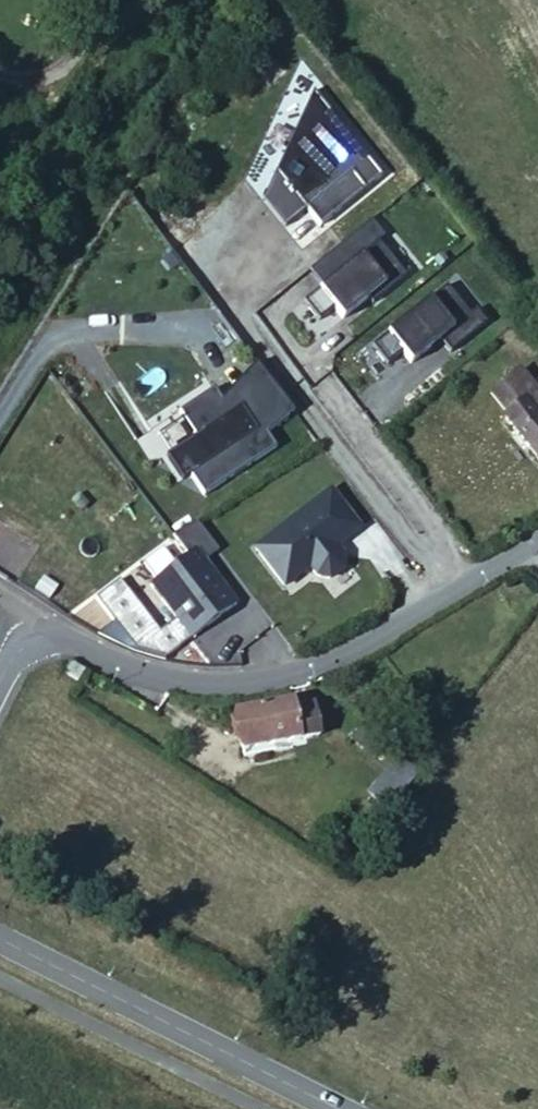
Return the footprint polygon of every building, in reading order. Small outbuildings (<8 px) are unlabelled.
[(312,100),(264,204),(286,227),(306,213),(320,228),(379,181),(312,100)] [(404,277),(377,246),(307,307),(334,338),(404,277)] [(496,326),(457,278),(360,352),(383,386),(439,347),(449,361),(496,326)] [(533,384),(518,363),(492,382),(508,403),(520,394),(533,384)] [(192,477),(203,496),(279,455),(270,442),(295,419),(257,367),(225,404),(218,385),(177,413),(194,446),(163,463),(181,483),(192,477)] [(533,384),(520,394),(537,420),(537,390),(533,384)] [(520,394),(508,403),(516,410),(502,420),(537,465),(537,420),(520,394)] [(337,482),(255,547),(290,591),(372,526),(337,482)] [(235,609),(191,555),(149,588),(195,643),(235,609)] [(293,712),(291,703),(241,712),(244,731),(254,729),(258,751),(277,747),(300,744),(293,712)] [(326,704),(293,712),(300,744),(300,743),(332,736),(326,704)] [(372,754),(381,744),(379,741),(363,728),(354,739),(372,754)] [(303,756),(300,744),(277,747),(280,761),(303,756)] [(392,754),(381,744),(372,754),(367,760),(382,775),(396,757),(392,754)] [(401,762),(396,757),(382,775),(394,787),(410,770),(401,762)] [(389,800),(376,791),(365,806),(379,815),(389,800)]
